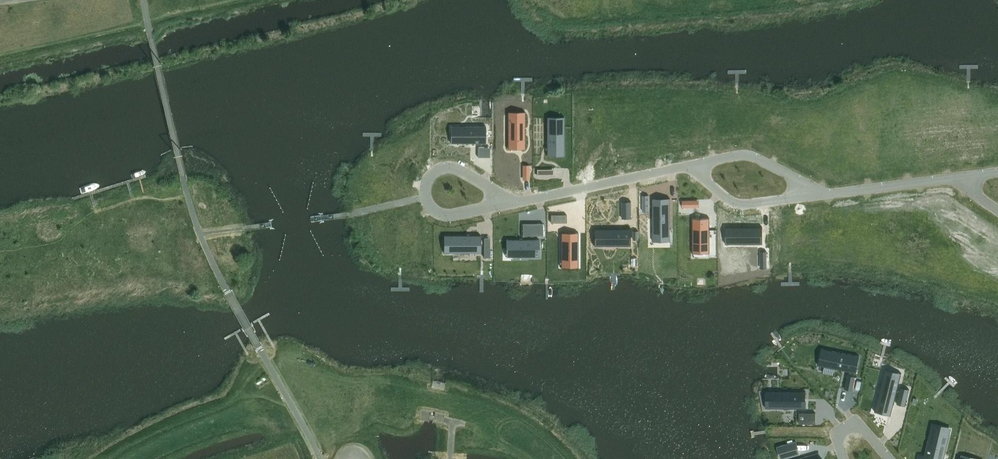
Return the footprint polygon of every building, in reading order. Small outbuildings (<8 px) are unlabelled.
[(507,118),(508,149),(525,149),(525,118),(507,118)] [(547,123),(547,156),(564,156),(564,123),(547,123)] [(451,132),(451,143),(486,143),(486,125),(459,125),(459,132),(451,132)] [(653,198),(653,236),(671,236),(671,198),(653,198)] [(622,202),(622,219),(631,219),(631,202),(622,202)] [(551,215),(551,223),(566,223),(566,215),(551,215)] [(693,219),(693,248),(710,248),(710,219),(693,219)] [(726,227),(726,238),(733,238),(734,245),(763,244),(763,227),(726,227)] [(594,229),(594,240),(602,240),(602,247),(615,247),(615,244),(624,244),(624,247),(631,247),(631,240),(631,229),(594,229)] [(562,233),(562,262),(578,262),(578,233),(562,233)] [(444,235),(444,246),(453,246),(453,253),(482,252),(481,235),(444,235)] [(506,239),(506,250),(513,250),(513,257),(540,257),(540,239),(506,239)] [(828,349),(824,366),(857,373),(860,356),(828,349)] [(848,375),(845,389),(852,390),(855,377),(848,375)] [(884,375),(874,411),(891,416),(900,379),(884,375)] [(901,387),(897,403),(905,405),(909,389),(901,387)] [(767,391),(767,409),(802,410),(806,410),(806,402),(802,402),(800,402),(801,392),(767,391)] [(926,457),(926,458),(943,458),(948,435),(932,431),(926,457)] [(787,445),(778,447),(781,458),(789,455),(787,445)]
